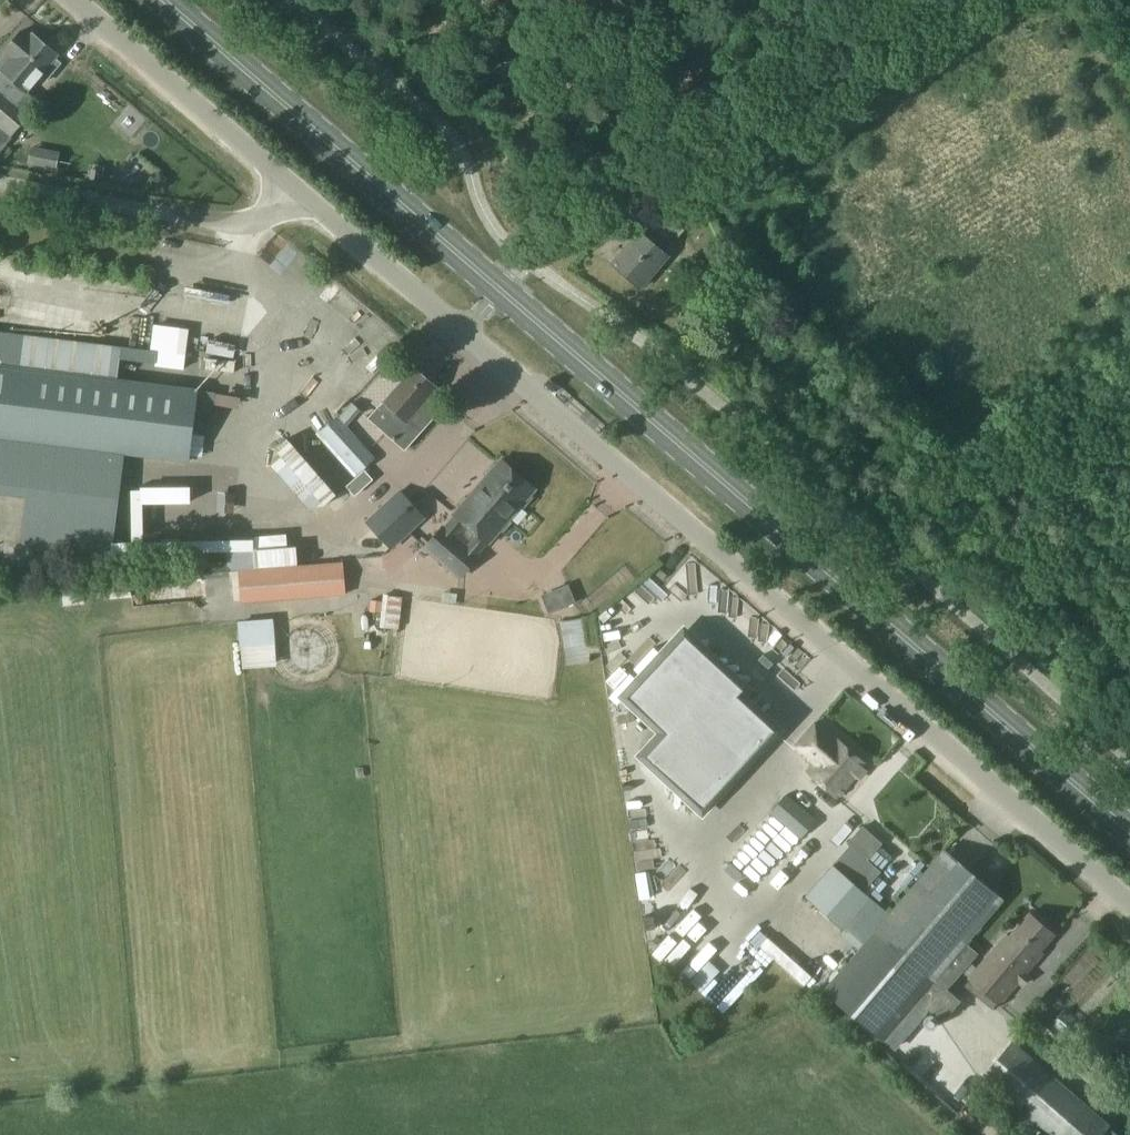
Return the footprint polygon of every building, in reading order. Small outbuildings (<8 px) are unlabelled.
[(27,37),(19,31),(3,51),(6,54),(0,61),(0,99),(44,45),(30,34),(27,37)] [(26,93),(39,78),(44,83),(60,64),(54,59),(57,55),(44,45),(0,99),(0,128),(11,137),(30,114),(17,104),(26,93)] [(130,133),(138,123),(124,112),(116,122),(130,133)] [(679,238),(698,213),(677,195),(657,218),(679,238)] [(641,288),(668,257),(638,232),(611,263),(641,288)] [(721,271),(728,263),(720,257),(714,266),(721,271)] [(693,283),(707,266),(698,259),(684,275),(693,283)] [(762,337),(771,319),(761,315),(753,332),(762,337)] [(115,378),(119,346),(0,329),(0,494),(25,497),(19,545),(108,557),(122,454),(189,463),(197,388),(115,378)] [(357,390),(384,361),(376,354),(349,383),(357,390)] [(403,451),(440,409),(428,398),(437,387),(412,365),(366,417),(403,451)] [(347,420),(358,412),(349,403),(319,432),(356,474),(375,458),(342,422),(346,418),(347,420)] [(261,437),(306,502),(329,486),(284,422),(261,437)] [(454,514),(443,527),(442,526),(424,546),(457,575),(475,555),(474,554),(485,541),(487,542),(497,530),(501,532),(510,522),(508,518),(519,506),(523,507),(531,498),(529,494),(534,489),(500,460),(496,465),(492,463),(484,473),(485,476),(467,498),(463,496),(454,506),(456,509),(453,513),(454,514)] [(419,503),(432,491),(418,476),(405,488),(419,503)] [(210,480),(210,498),(231,497),(230,479),(210,480)] [(390,552),(423,523),(399,497),(366,525),(390,552)] [(255,567),(297,564),(296,547),(254,550),(255,567)] [(230,595),(344,587),(343,566),(228,574),(230,595)] [(72,590),(72,574),(55,574),(54,590),(72,590)] [(391,583),(362,584),(363,615),(393,613),(391,583)] [(568,585),(542,596),(550,614),(576,603),(568,585)] [(240,669),(277,666),(272,617),(236,621),(240,669)] [(658,732),(637,755),(702,816),(782,729),(744,695),(750,689),(684,627),(616,693),(658,732)] [(863,769),(866,766),(815,722),(795,746),(804,754),(799,759),(805,764),(809,760),(815,765),(808,773),(838,798),(857,776),(860,778),(866,771),(863,769)] [(771,813),(800,838),(816,820),(787,794),(771,813)] [(880,872),(867,860),(882,844),(862,826),(847,844),(850,846),(832,866),(863,892),(880,872)] [(938,996),(977,952),(966,943),(1004,899),(944,848),(874,930),(892,946),(888,950),(916,992),(930,983),(938,996)] [(832,866),(804,897),(846,935),(861,918),(875,902),(863,892),(832,866)] [(1055,935),(1030,913),(1010,937),(1008,935),(971,979),(973,981),(969,986),(996,1008),(1000,1003),(1002,1004),(1039,960),(1036,958),(1055,935)] [(756,915),(746,927),(760,938),(770,926),(756,915)] [(787,1053),(801,1077),(901,1019),(887,995),(787,1053)] [(1010,1040),(979,1077),(1020,1112),(1010,1123),(1024,1134),(1099,1134),(1108,1124),(1010,1040)] [(935,1075),(950,1082),(956,1069),(941,1062),(935,1075)]
